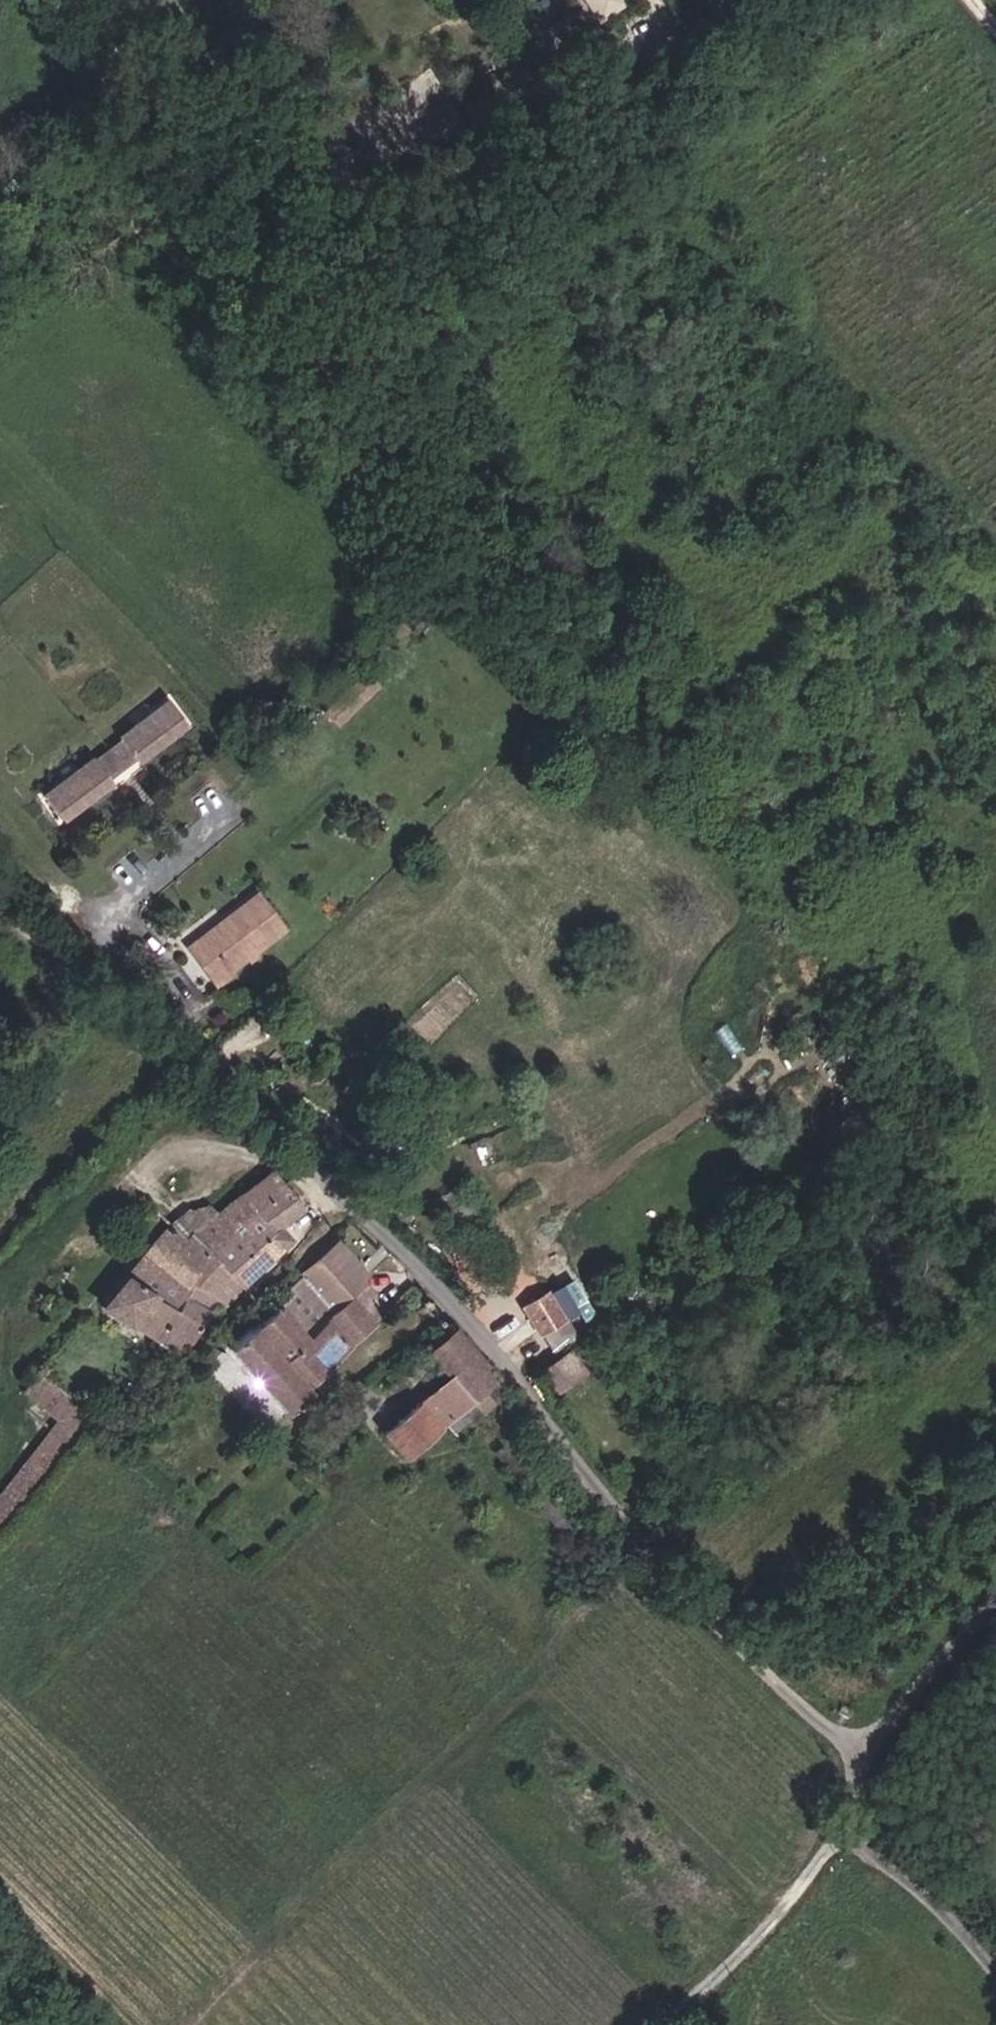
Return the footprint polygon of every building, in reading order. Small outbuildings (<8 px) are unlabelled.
[(602,17),(628,1),(627,0),(592,0),(602,17)] [(359,678),(319,713),(334,728),(372,693),(359,678)] [(139,778),(188,739),(169,716),(120,755),(122,758),(97,778),(95,775),(46,814),(65,837),(114,798),(111,795),(136,775),(139,778)] [(189,948),(216,982),(282,934),(255,898),(189,948)] [(303,1207),(273,1174),(193,1244),(175,1230),(109,1312),(157,1350),(174,1331),(192,1342),(220,1304),(227,1307),(291,1240),(282,1229),(303,1207)] [(348,1297),(373,1323),(387,1310),(355,1276),(360,1270),(335,1245),(301,1280),(332,1314),(348,1297)] [(332,1314),(301,1280),(287,1293),(290,1297),(231,1349),(292,1414),(316,1392),(316,1378),(373,1323),(348,1297),(332,1314)] [(522,1303),(540,1332),(565,1319),(546,1290),(522,1303)] [(479,1405),(501,1386),(454,1334),(428,1356),(446,1377),(386,1437),(405,1454),(419,1442),(421,1439),(442,1421),(451,1429),(464,1416),(457,1408),(471,1396),(479,1405)] [(584,1374),(580,1369),(569,1355),(541,1374),(558,1394),(567,1388),(574,1397),(584,1389),(576,1381),(584,1374)]
